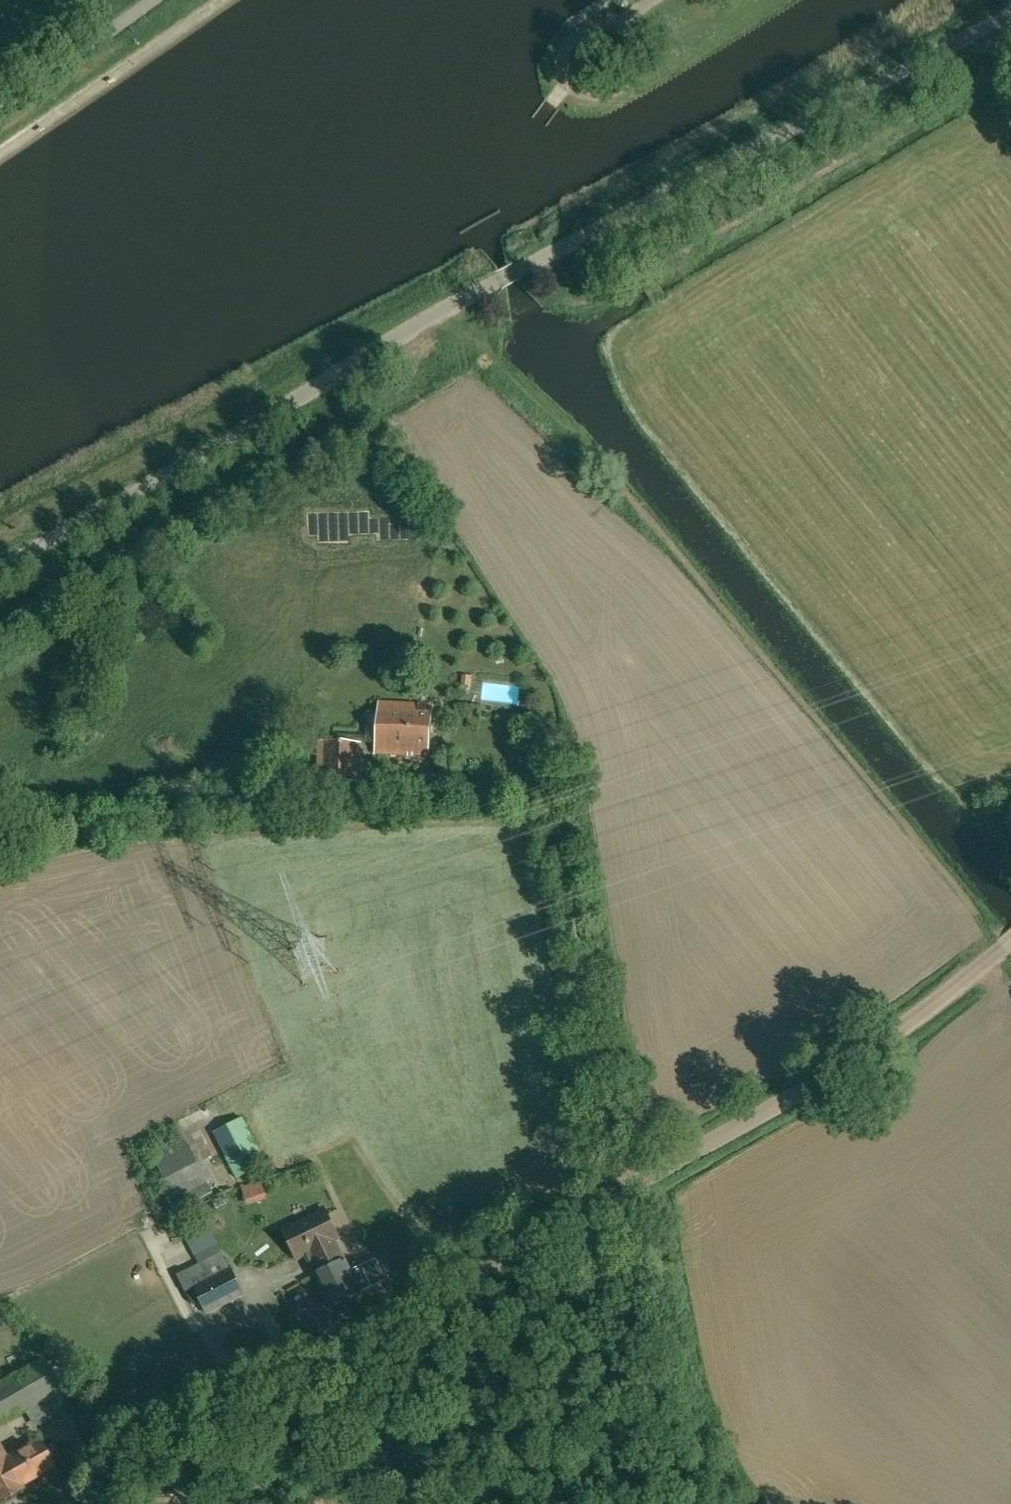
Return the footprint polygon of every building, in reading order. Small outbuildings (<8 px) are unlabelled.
[(379,702),(376,752),(429,755),(432,705),(379,702)] [(361,760),(362,743),(319,740),(317,780),(362,782),(363,760),(361,760)] [(267,1164),(243,1117),(213,1132),(237,1179),(267,1164)] [(170,1190),(175,1201),(209,1184),(203,1173),(202,1174),(182,1136),(152,1152),(171,1189),(170,1190)] [(308,1265),(314,1277),(319,1275),(345,1262),(345,1261),(346,1261),(335,1240),(338,1239),(323,1210),(322,1210),(323,1213),(288,1230),(287,1228),(282,1230),(297,1260),(308,1254),(312,1263),(308,1265)] [(223,1257),(186,1276),(193,1288),(229,1269),(223,1257)] [(330,1309),(386,1281),(375,1259),(350,1272),(345,1262),(319,1275),(314,1277),(330,1309)] [(230,1269),(194,1287),(207,1313),(243,1295),(230,1269)] [(7,1457),(0,1443),(0,1501),(23,1488),(21,1485),(53,1467),(38,1440),(7,1457)]
